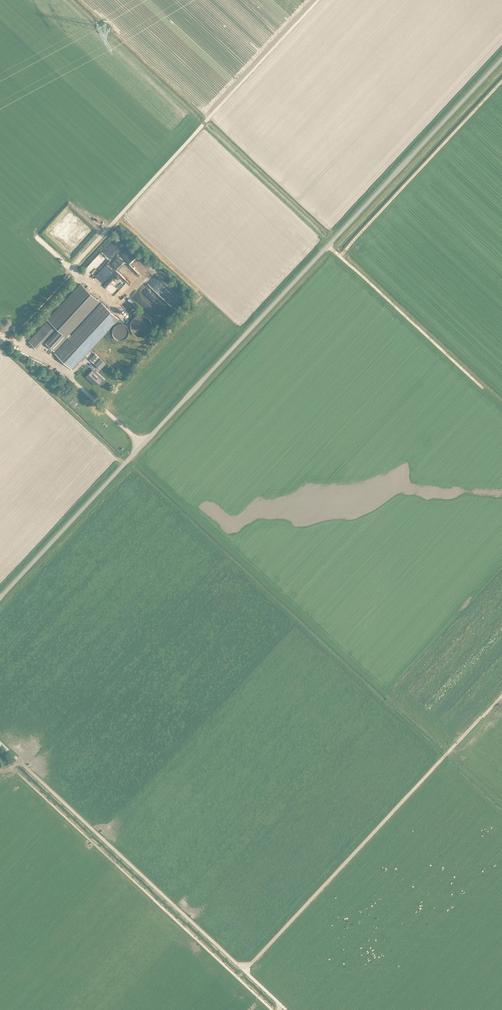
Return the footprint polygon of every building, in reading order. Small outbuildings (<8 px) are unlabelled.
[(69,335),(67,333),(97,301),(79,283),(46,319),(56,328),(44,342),(53,350),(65,337),(66,338),(53,352),(71,369),(117,319),(99,302),(69,335)] [(147,317),(146,316),(145,316),(144,315),(143,315),(142,314),(141,314),(140,314),(139,314),(137,314),(136,314),(135,315),(133,315),(132,316),(131,317),(130,318),(130,319),(129,320),(129,322),(128,323),(128,325),(128,326),(129,328),(129,329),(130,330),(131,332),(133,333),(134,334),(136,335),(137,335),(139,335),(141,335),(142,335),(143,334),(144,334),(146,333),(147,331),(148,330),(149,329),(149,327),(150,325),(150,324),(149,323),(149,321),(149,320),(147,318),(147,317)] [(27,341),(34,347),(53,326),(47,319),(27,341)] [(126,327),(125,326),(125,325),(124,325),(123,324),(122,324),(121,323),(120,323),(119,323),(118,323),(117,323),(116,323),(115,323),(114,324),(113,325),(112,325),(111,326),(111,327),(110,329),(110,330),(109,331),(109,332),(110,334),(110,335),(111,336),(111,337),(112,339),(113,339),(115,340),(116,340),(117,341),(118,341),(119,341),(121,340),(122,340),(123,339),(124,339),(125,338),(126,336),(127,335),(127,334),(127,333),(127,332),(127,330),(127,329),(127,328),(126,328),(126,327)] [(88,359),(92,362),(97,357),(93,353),(88,359)] [(104,363),(98,358),(93,363),(99,368),(104,363)] [(84,376),(94,385),(100,379),(90,369),(84,376)]
